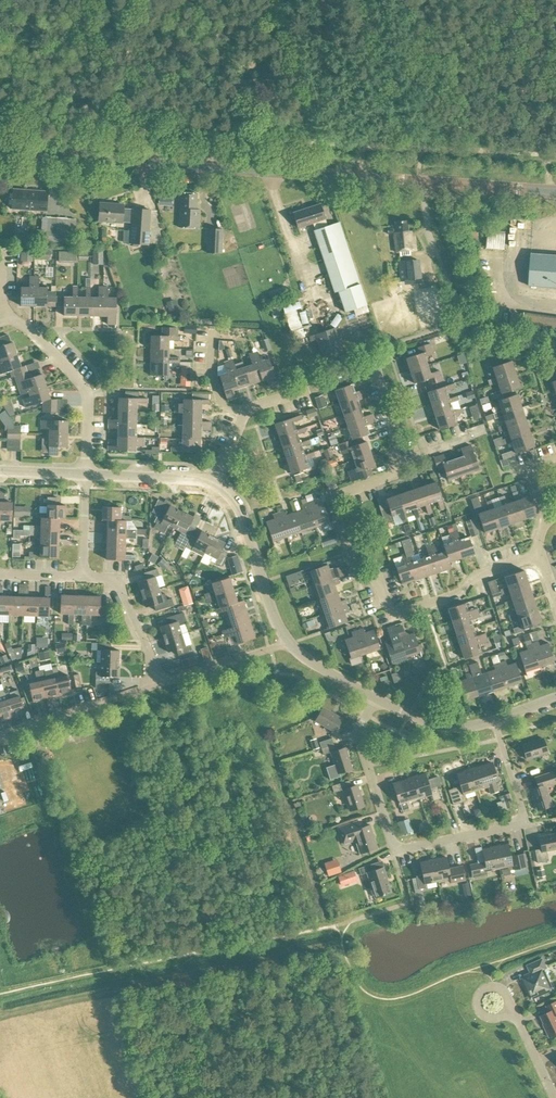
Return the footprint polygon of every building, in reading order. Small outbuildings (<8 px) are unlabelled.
[(48,192),(48,191),(13,188),(13,190),(14,190),(13,207),(11,207),(11,208),(47,211),(47,209),(46,209),(47,192),(48,192)] [(198,194),(180,193),(179,203),(181,203),(180,228),(200,229),(201,210),(197,210),(198,194)] [(172,205),(173,194),(159,194),(159,205),(172,205)] [(149,245),(151,211),(124,209),(124,206),(101,204),(99,221),(123,223),(123,221),(133,221),(132,244),(149,245)] [(299,228),(325,220),(326,219),(322,205),(294,214),(299,228)] [(76,219),(48,217),(47,236),(75,238),(76,219)] [(410,251),(416,250),(415,236),(412,236),(412,231),(408,231),(407,221),(395,222),(395,224),(392,224),(393,229),(387,229),(388,234),(393,234),(395,252),(400,252),(400,256),(410,254),(410,251)] [(339,222),(314,230),(319,247),(328,275),(329,274),(335,293),(339,292),(345,312),(367,306),(360,286),(358,278),(345,238),(345,239),(339,222)] [(488,247),(508,247),(508,229),(489,228),(488,247)] [(223,254),(224,230),(209,229),(207,253),(223,254)] [(52,257),(52,249),(37,249),(37,258),(52,257)] [(103,249),(93,249),(93,264),(103,264),(103,249)] [(33,251),(21,250),(21,261),(32,261),(33,251)] [(88,251),(79,251),(78,260),(88,260),(88,251)] [(530,287),(555,289),(555,256),(532,254),(530,287)] [(400,281),(404,280),(421,279),(420,259),(398,261),(400,281)] [(34,306),(35,277),(30,277),(30,288),(21,288),(21,306),(34,306)] [(39,277),(35,277),(34,306),(56,306),(56,291),(56,286),(52,286),(52,297),(48,297),(48,288),(39,288),(39,277)] [(77,298),(78,298),(78,287),(73,287),(73,298),(60,297),(60,291),(56,291),(56,306),(64,307),(64,316),(77,316),(77,298)] [(91,287),(86,287),(86,298),(78,298),(77,298),(77,316),(90,316),(90,298),(91,298),(91,287)] [(103,316),(104,287),(99,287),(99,298),(91,298),(90,298),(90,316),(103,316)] [(104,287),(103,316),(107,316),(107,325),(116,325),(117,298),(108,298),(108,287),(104,287)] [(270,297),(271,301),(290,295),(288,291),(270,297)] [(306,335),(298,308),(302,306),(300,299),(284,304),(294,338),(306,335)] [(174,300),(165,303),(168,312),(177,309),(174,300)] [(305,309),(299,311),(304,323),(309,321),(305,309)] [(196,325),(184,324),(183,334),(196,334),(196,325)] [(152,349),(170,349),(170,341),(181,341),(181,336),(177,336),(177,327),(162,327),(162,336),(152,336),(152,349)] [(343,355),(341,348),(335,330),(310,338),(312,343),(318,341),(325,361),(343,355)] [(17,355),(13,342),(11,343),(9,335),(0,338),(0,360),(17,355)] [(268,339),(261,341),(265,352),(272,350),(268,339)] [(410,370),(427,365),(425,357),(434,354),(430,343),(417,348),(419,353),(406,358),(410,370)] [(229,348),(224,349),(228,362),(229,362),(233,360),(229,348)] [(170,358),(170,349),(152,349),(151,362),(170,362),(180,362),(180,358),(170,358)] [(257,364),(263,381),(267,379),(270,387),(278,384),(270,359),(262,362),(258,352),(253,353),(257,364)] [(251,385),(263,381),(257,364),(253,353),(249,355),(253,365),(245,368),(251,385)] [(0,360),(0,375),(9,372),(11,378),(15,376),(28,372),(25,366),(21,367),(17,355),(0,360)] [(251,385),(245,368),(244,368),(242,362),(235,364),(234,360),(233,360),(229,362),(232,372),(238,389),(251,385)] [(497,381),(516,374),(512,361),(493,367),(496,378),(488,381),(490,386),(498,383),(497,381)] [(180,367),(180,362),(170,362),(151,362),(151,375),(169,376),(169,367),(180,367)] [(234,391),(238,389),(232,372),(229,362),(228,362),(224,363),(228,374),(220,376),(228,401),(237,398),(234,391)] [(427,365),(410,370),(414,383),(428,379),(430,385),(443,381),(439,371),(430,374),(427,365)] [(192,367),(183,367),(182,386),(191,387),(192,367)] [(30,378),(28,372),(15,376),(21,395),(29,393),(46,387),(42,374),(30,378)] [(497,381),(498,383),(500,391),(492,394),(494,398),(503,395),(502,394),(520,388),(516,374),(497,381)] [(449,398),(446,390),(455,387),(454,383),(427,392),(431,404),(449,398)] [(340,403),(366,394),(364,390),(355,393),(352,384),(335,390),(340,403)] [(43,406),(56,406),(56,400),(51,400),(46,387),(29,393),(31,397),(23,399),(25,408),(43,402),(43,406)] [(472,392),(466,394),(469,401),(475,399),(472,392)] [(344,415),(361,409),(358,401),(367,398),(366,394),(340,403),(344,415)] [(503,414),(521,407),(517,394),(499,401),(502,411),(485,416),(487,422),(504,416),(503,414)] [(316,398),(320,407),(326,404),(322,395),(316,398)] [(453,411),(453,410),(450,402),(459,399),(458,395),(449,398),(431,404),(435,417),(453,411)] [(119,411),(137,412),(137,403),(148,403),(148,399),(119,398),(119,411)] [(184,413),(202,413),(202,404),(212,404),(212,400),(210,400),(192,399),(184,399),(184,404),(176,404),(176,413),(178,413),(184,413)] [(480,415),(477,404),(469,406),(473,418),(480,416),(480,415)] [(453,411),(435,417),(439,429),(457,423),(454,415),(464,412),(462,407),(453,410),(453,411)] [(507,427),(526,420),(521,407),(503,414),(504,416),(506,424),(498,426),(500,432),(508,429),(507,427)] [(314,408),(306,411),(308,418),(317,415),(314,408)] [(348,427),(374,418),(372,413),(363,416),(361,409),(344,415),(348,427)] [(137,425),(137,412),(119,411),(119,420),(109,420),(109,424),(137,425)] [(202,422),(202,413),(184,413),(184,426),(211,426),(211,422),(202,422)] [(296,431),(295,431),(293,423),(302,420),(301,415),(274,424),(279,437),(296,431)] [(374,418),(348,427),(352,439),(362,436),(369,433),(366,425),(375,422),(374,418)] [(47,434),(68,434),(68,421),(41,420),(41,429),(47,429),(47,434)] [(511,439),(530,433),(526,420),(507,427),(508,429),(510,436),(502,439),(502,436),(493,439),(496,448),(512,443),(511,439)] [(137,437),(137,425),(109,424),(109,429),(119,429),(118,437),(137,437)] [(211,431),(211,426),(184,426),(183,439),(201,439),(201,431),(211,431)] [(300,444),(300,443),(297,435),(307,432),(305,427),(295,431),(296,431),(279,437),(283,450),(300,444)] [(511,439),(512,443),(515,449),(502,454),(504,459),(518,455),(517,452),(534,447),(530,433),(511,439)] [(67,448),(68,434),(47,434),(47,439),(49,439),(49,456),(58,456),(58,448),(67,448)] [(366,441),(363,442),(362,436),(352,439),(338,444),(341,454),(351,451),(354,460),(371,454),(366,441)] [(145,438),(137,437),(118,437),(118,446),(109,446),(109,450),(137,451),(137,446),(145,447),(145,438)] [(202,452),(201,439),(183,439),(183,447),(172,447),(172,452),(202,452)] [(287,461),(304,455),(301,447),(311,444),(309,440),(300,443),(300,444),(283,450),(287,461)] [(455,459),(461,476),(479,470),(471,446),(461,449),(463,456),(455,459)] [(304,455),(287,461),(291,474),(309,468),(306,460),(315,456),(313,452),(304,455)] [(371,454),(354,460),(356,468),(347,471),(351,482),(371,475),(369,468),(375,466),(371,454)] [(461,476),(455,459),(447,461),(444,454),(434,458),(438,470),(444,468),(448,480),(461,476)] [(305,481),(302,473),(294,476),(296,483),(305,481)] [(326,484),(325,484),(326,490),(327,492),(328,491),(336,489),(334,481),(332,482),(326,484)] [(429,503),(437,500),(440,510),(444,508),(436,482),(423,486),(429,503)] [(517,500),(524,520),(536,515),(530,496),(520,499),(515,485),(510,487),(515,501),(517,500)] [(432,512),(429,503),(423,486),(410,490),(416,507),(417,507),(424,505),(428,514),(432,512)] [(420,516),(417,507),(416,507),(410,490),(398,494),(404,511),(405,511),(412,509),(415,518),(420,516)] [(11,521),(12,503),(3,502),(4,491),(0,491),(0,520),(11,521)] [(511,524),(524,520),(517,500),(515,501),(507,504),(503,492),(498,494),(499,497),(502,505),(504,505),(511,524)] [(484,494),(489,510),(491,509),(498,529),(511,524),(504,505),(502,505),(494,508),(489,493),(484,494)] [(404,511),(398,494),(386,498),(389,507),(380,509),(385,523),(393,521),(392,516),(400,513),(403,522),(408,520),(405,511),(404,511)] [(59,518),(59,519),(65,519),(65,505),(57,505),(57,498),(47,497),(46,513),(36,513),(35,518),(41,518),(59,518)] [(485,533),(498,529),(491,509),(489,510),(481,513),(479,508),(482,507),(478,497),(471,500),(476,515),(478,515),(485,533)] [(308,503),(316,528),(330,523),(323,504),(315,507),(313,501),(308,503)] [(302,533),(316,528),(308,503),(300,506),(302,510),(295,512),(302,533)] [(173,528),(181,511),(170,505),(168,508),(162,505),(154,522),(157,524),(154,528),(163,533),(168,525),(173,528)] [(13,517),(30,517),(30,506),(14,506),(13,517)] [(107,520),(125,521),(131,521),(131,516),(120,516),(120,507),(102,507),(102,520),(107,520)] [(302,533),(295,512),(286,515),(284,510),(279,512),(287,538),(302,533)] [(185,547),(192,535),(195,528),(189,525),(193,518),(181,511),(173,528),(180,531),(173,545),(184,550),(185,547)] [(273,543),(287,538),(279,512),(272,514),(273,520),(266,522),(267,524),(273,543)] [(59,531),(59,519),(59,518),(41,518),(40,526),(24,525),(23,531),(29,531),(59,531)] [(479,534),(474,519),(466,521),(471,537),(479,534)] [(107,533),(136,534),(136,529),(131,521),(125,521),(107,520),(107,533)] [(458,530),(453,532),(462,559),(475,554),(469,536),(461,539),(458,530)] [(58,545),(59,531),(29,531),(29,535),(40,536),(40,544),(58,545)] [(205,553),(213,537),(201,531),(197,538),(192,535),(185,547),(191,551),(203,557),(205,553)] [(449,563),(462,559),(453,532),(449,533),(450,537),(441,540),(445,551),(449,563)] [(136,539),(136,534),(107,533),(106,546),(124,547),(125,538),(136,539)] [(339,543),(336,535),(320,540),(323,548),(339,543)] [(213,537),(205,553),(216,559),(214,562),(220,566),(227,553),(221,550),(225,543),(213,537)] [(410,556),(412,555),(413,553),(408,538),(401,541),(405,554),(414,581),(427,577),(421,559),(412,562),(410,556)] [(58,558),(58,545),(40,544),(40,552),(29,552),(29,557),(58,558)] [(451,569),(449,563),(445,551),(437,553),(434,544),(430,545),(439,573),(451,569)] [(427,577),(439,573),(430,545),(425,547),(428,556),(421,559),(427,577)] [(124,555),(124,547),(106,546),(106,559),(135,560),(135,555),(124,555)] [(401,585),(414,581),(405,554),(401,555),(404,565),(395,567),(401,585)] [(238,555),(227,558),(232,575),(243,571),(238,555)] [(163,559),(158,564),(164,570),(169,565),(163,559)] [(313,585),(337,578),(347,575),(344,566),(329,571),(327,565),(308,572),(313,585)] [(141,594),(159,589),(155,577),(159,576),(157,569),(144,573),(146,579),(137,582),(141,594)] [(509,589),(528,583),(524,570),(505,576),(508,587),(500,590),(502,595),(510,593),(509,589)] [(300,571),(285,576),(288,586),(299,582),(298,579),(302,578),(300,571)] [(205,599),(233,590),(229,577),(211,583),(214,591),(204,594),(205,599)] [(313,585),(318,600),(337,593),(334,586),(339,584),(337,578),(313,585)] [(495,580),(488,582),(492,594),(499,592),(495,580)] [(513,602),(532,596),(528,583),(509,589),(510,593),(512,600),(505,603),(506,608),(514,606),(513,602)] [(10,596),(2,596),(2,585),(0,585),(0,614),(9,615),(10,596)] [(22,615),(24,586),(19,586),(18,597),(10,596),(9,615),(22,615)] [(35,616),(36,597),(28,597),(28,586),(24,586),(22,615),(35,616)] [(187,586),(179,589),(184,605),(193,603),(187,586)] [(36,597),(35,616),(49,616),(50,587),(45,587),(44,598),(36,597)] [(159,589),(141,594),(145,607),(154,605),(156,611),(173,605),(171,598),(167,600),(165,594),(161,595),(159,589)] [(237,602),(233,590),(205,599),(207,603),(217,600),(219,608),(237,602)] [(323,614),(347,606),(345,600),(340,602),(337,593),(318,600),(323,614)] [(73,614),(74,596),(60,595),(60,613),(68,614),(68,624),(73,625),(73,614)] [(86,625),(87,596),(74,596),(73,614),(81,614),(81,625),(86,625)] [(87,596),(86,625),(91,625),(91,614),(100,615),(100,606),(100,597),(87,596)] [(517,615),(537,609),(532,596),(513,602),(514,606),(517,614),(509,616),(510,621),(518,618),(517,615)] [(227,619),(247,613),(243,600),(237,602),(219,608),(215,609),(217,613),(224,611),(227,619)] [(452,621),(479,613),(477,609),(468,612),(465,603),(448,609),(452,621)] [(108,606),(100,606),(100,615),(99,620),(108,620),(108,606)] [(347,606),(323,614),(328,629),(347,622),(344,614),(349,612),(347,606)] [(517,615),(518,618),(521,626),(513,629),(514,634),(523,631),(523,629),(541,623),(537,609),(517,615)] [(164,639),(181,634),(179,626),(187,623),(183,612),(166,618),(168,624),(160,627),(164,639)] [(223,634),(251,625),(247,613),(227,619),(229,628),(222,630),(223,634)] [(456,634),(473,628),(471,621),(480,618),(479,613),(452,621),(456,634)] [(251,625),(223,634),(224,638),(232,636),(234,645),(255,638),(251,625)] [(406,657),(396,628),(395,625),(387,628),(391,641),(385,643),(393,667),(407,662),(406,657)] [(396,628),(406,657),(420,652),(414,633),(406,636),(403,626),(396,628)] [(364,628),(358,630),(366,654),(380,649),(374,630),(365,633),(364,628)] [(460,646),(486,637),(485,634),(476,637),(473,628),(456,634),(460,646)] [(366,654),(358,630),(352,632),(353,637),(345,640),(351,658),(349,659),(351,665),(361,661),(359,656),(366,654)] [(529,633),(532,642),(539,639),(536,631),(529,633)] [(181,634),(164,639),(168,652),(176,649),(178,656),(191,652),(189,645),(185,646),(181,634)] [(499,635),(492,637),(494,643),(501,641),(499,635)] [(531,643),(530,642),(528,636),(524,637),(526,645),(528,650),(519,652),(526,672),(540,667),(532,643),(531,643)] [(35,648),(47,648),(47,637),(35,637),(35,648)] [(486,637),(460,646),(464,658),(481,653),(479,645),(488,642),(486,637)] [(532,643),(540,667),(555,662),(548,642),(540,645),(538,641),(532,643)] [(17,659),(12,649),(11,647),(9,642),(4,644),(6,649),(12,661),(17,659)] [(91,646),(91,650),(100,650),(100,663),(118,664),(119,650),(110,650),(110,643),(92,643),(92,646),(91,646)] [(35,644),(28,644),(28,649),(27,649),(27,656),(35,653),(35,644)] [(207,646),(201,648),(205,660),(211,658),(207,646)] [(21,647),(12,649),(17,659),(20,657),(21,647)] [(49,651),(38,653),(40,662),(50,659),(49,651)] [(497,655),(490,657),(493,664),(500,662),(497,655)] [(500,663),(508,687),(522,682),(516,663),(507,665),(506,661),(500,663)] [(22,662),(15,664),(17,671),(24,669),(22,662)] [(471,672),(473,676),(479,696),(493,692),(487,672),(481,674),(477,662),(469,665),(470,670),(471,672)] [(118,664),(100,663),(100,672),(96,671),(95,688),(104,688),(104,683),(109,683),(109,677),(118,677),(118,664)] [(493,692),(508,687),(500,663),(493,665),(495,669),(487,672),(493,692)] [(13,672),(12,666),(0,669),(0,676),(13,672)] [(54,678),(58,696),(72,693),(67,675),(59,677),(57,666),(52,668),(52,670),(54,678)] [(54,678),(52,670),(45,672),(44,669),(39,670),(46,699),(58,696),(54,678)] [(33,702),(46,699),(39,670),(34,671),(37,682),(29,684),(33,702)] [(465,701),(479,696),(473,676),(471,672),(465,674),(467,679),(458,681),(465,701)] [(395,673),(391,674),(394,683),(403,680),(402,677),(395,673)] [(3,690),(12,717),(25,713),(19,696),(11,698),(8,688),(3,690)] [(12,717),(3,690),(0,691),(0,721),(12,717)] [(491,705),(484,707),(486,713),(493,711),(491,705)] [(335,731),(342,719),(322,708),(315,720),(335,731)] [(321,748),(333,744),(331,738),(319,742),(321,748)] [(320,748),(317,739),(310,741),(313,750),(320,748)] [(526,759),(547,752),(543,739),(521,746),(526,759)] [(333,744),(321,748),(323,755),(331,752),(335,764),(329,766),(327,771),(330,780),(340,776),(339,773),(351,769),(344,748),(335,750),(333,744)] [(498,791),(495,781),(498,781),(492,762),(481,765),(469,769),(475,791),(488,787),(490,794),(498,791)] [(463,794),(475,791),(469,769),(456,774),(460,786),(448,790),(453,805),(465,801),(463,794)] [(555,783),(555,781),(553,771),(536,777),(539,786),(531,789),(538,810),(551,806),(545,786),(555,783)] [(412,777),(419,798),(431,794),(433,801),(440,799),(437,786),(440,785),(437,776),(427,780),(425,773),(412,777)] [(407,802),(419,798),(412,777),(399,781),(404,796),(398,798),(402,811),(409,809),(407,802)] [(351,787),(349,780),(331,786),(334,792),(343,789),(350,811),(363,807),(356,785),(351,787)] [(512,806),(508,794),(500,796),(502,804),(500,804),(501,809),(512,806)] [(413,831),(409,819),(397,822),(401,835),(413,831)] [(377,848),(369,825),(360,827),(358,821),(337,827),(343,844),(355,840),(360,854),(377,848)] [(555,848),(555,834),(539,838),(541,849),(535,850),(537,863),(548,861),(546,850),(555,848)] [(495,847),(499,868),(501,876),(510,874),(509,870),(514,869),(515,876),(527,874),(525,867),(526,867),(524,853),(510,856),(508,844),(495,847)] [(487,871),(499,868),(495,847),(482,849),(484,862),(470,865),(472,878),(488,875),(487,871)] [(433,860),(437,881),(450,879),(450,882),(465,879),(462,866),(448,869),(446,857),(433,860)] [(324,863),(328,876),(334,875),(341,872),(336,859),(331,861),(324,863)] [(437,881),(433,860),(420,862),(422,875),(416,876),(419,889),(425,888),(424,884),(437,881)] [(374,897),(391,892),(383,867),(374,870),(372,864),(358,868),(360,875),(366,873),(374,897)] [(337,876),(340,886),(357,881),(353,871),(344,874),(341,875),(337,876)] [(470,895),(468,883),(462,885),(464,896),(470,895)] [(502,890),(494,891),(496,898),(504,897),(502,890)] [(424,909),(422,898),(415,900),(417,911),(424,909)] [(532,998),(552,989),(543,969),(546,968),(542,959),(528,965),(531,973),(522,978),(531,997),(532,998)] [(546,1006),(549,1012),(541,1016),(547,1029),(546,1029),(549,1037),(555,1034),(555,1002),(546,1006)]
